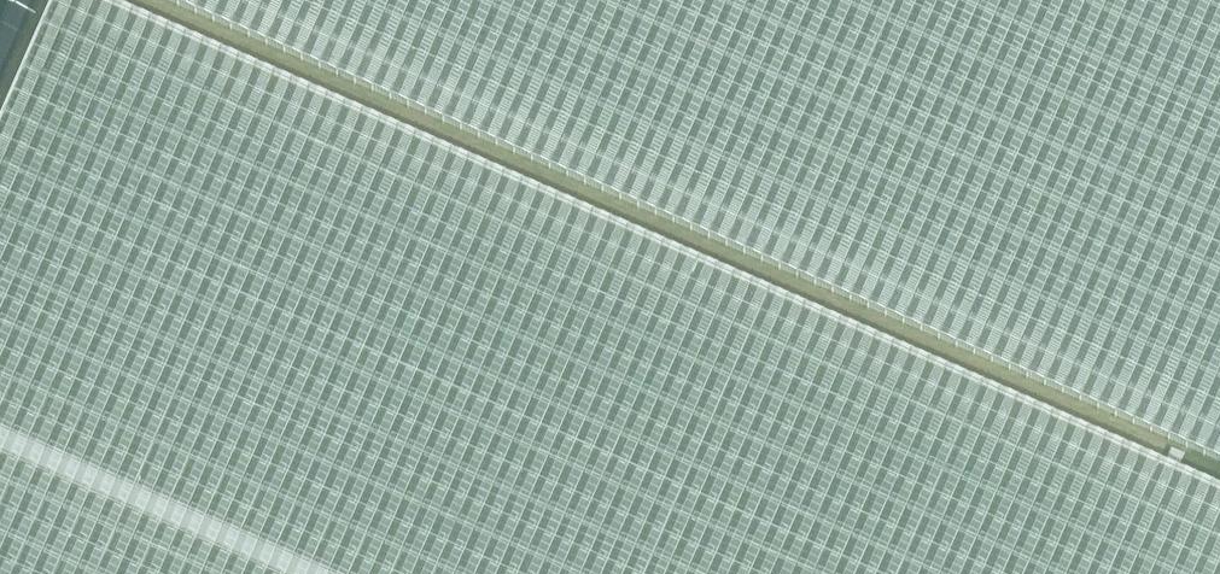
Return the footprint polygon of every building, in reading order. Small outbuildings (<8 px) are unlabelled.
[(0,124),(0,573),(1219,573),(1219,488),(104,0),(55,0),(0,124)] [(1219,462),(1219,0),(165,0),(1219,462)]
